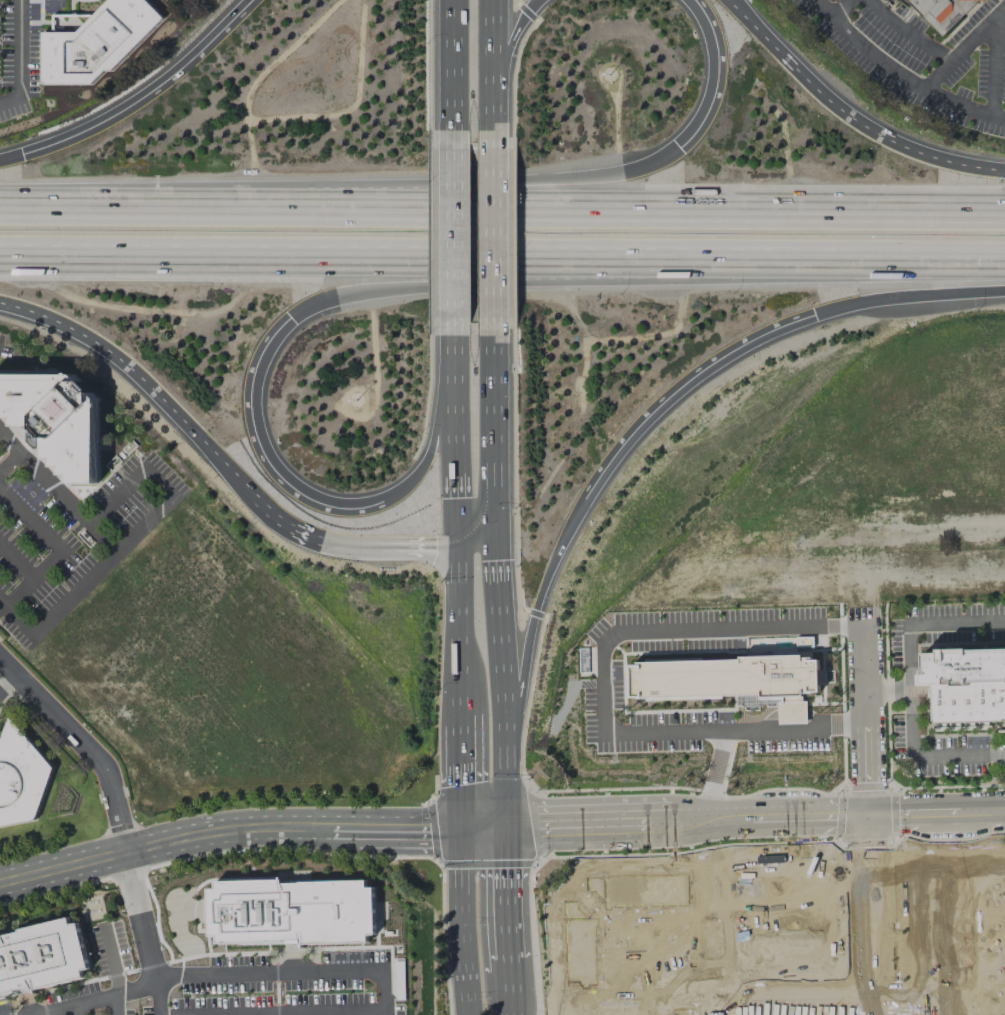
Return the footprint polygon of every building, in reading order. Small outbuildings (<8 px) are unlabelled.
[(77,33),(110,0),(144,0),(163,19),(112,71),(104,71),(92,85),(42,85),(42,33),(77,33)] [(898,2),(896,0),(979,0),(941,38),(910,7),(907,10),(899,2),(898,2)] [(75,30),(74,15),(52,15),(52,31),(75,30)] [(5,411),(0,411),(0,374),(73,375),(96,399),(96,484),(70,484),(70,475),(61,475),(61,467),(53,467),(53,459),(45,459),(45,439),(42,437),(35,431),(34,427),(13,426),(13,419),(5,419),(5,411)] [(812,637),(795,637),(796,647),(813,646),(812,637)] [(923,672),(921,671),(922,685),(929,685),(930,724),(1004,722),(1004,650),(967,651),(967,649),(938,650),(938,654),(922,655),(923,672)] [(628,664),(635,664),(634,662),(644,661),(644,659),(703,656),(703,659),(801,655),(801,658),(811,657),(811,660),(817,660),(818,691),(811,691),(811,692),(802,693),(802,696),(801,696),(801,703),(802,703),(802,720),(781,720),(780,703),(781,703),(781,699),(757,699),(757,695),(722,696),(723,698),(712,698),(647,700),(647,698),(636,698),(629,698),(628,664)] [(55,768),(9,717),(0,745),(0,829),(36,820),(55,768)] [(990,875),(1004,875),(1004,1010),(995,1010),(990,875)] [(207,890),(214,889),(214,881),(279,880),(278,877),(279,877),(282,884),(299,883),(298,882),(365,880),(365,888),(372,888),(373,935),(367,935),(367,942),(302,944),(302,947),(301,947),(298,940),(282,940),(282,941),(216,943),(216,936),(208,936),(207,890)] [(31,986),(0,994),(0,931),(2,937),(19,932),(19,930),(69,917),(71,925),(78,923),(90,969),(82,971),(84,978),(32,992),(31,986)]
